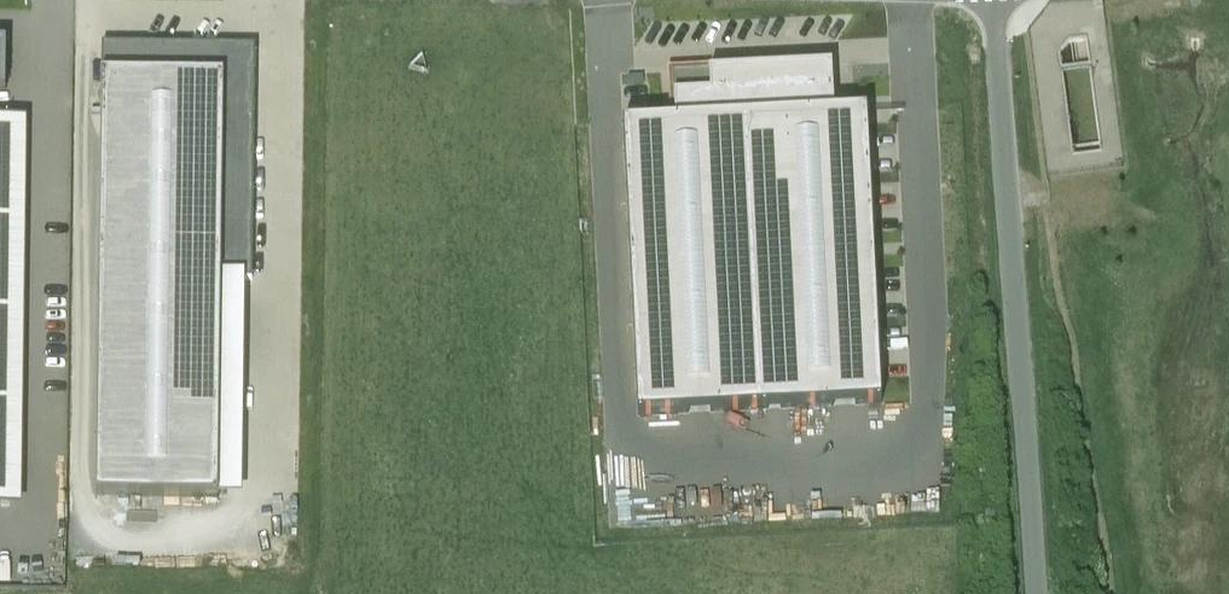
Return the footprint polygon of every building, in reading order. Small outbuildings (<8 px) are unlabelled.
[(229,484),(239,59),(117,56),(107,481),(229,484)] [(674,125),(834,118),(832,66),(671,74),(674,125)] [(641,410),(884,398),(870,116),(834,118),(674,125),(628,127),(641,410)] [(20,504),(28,120),(0,119),(0,504),(20,504)]
